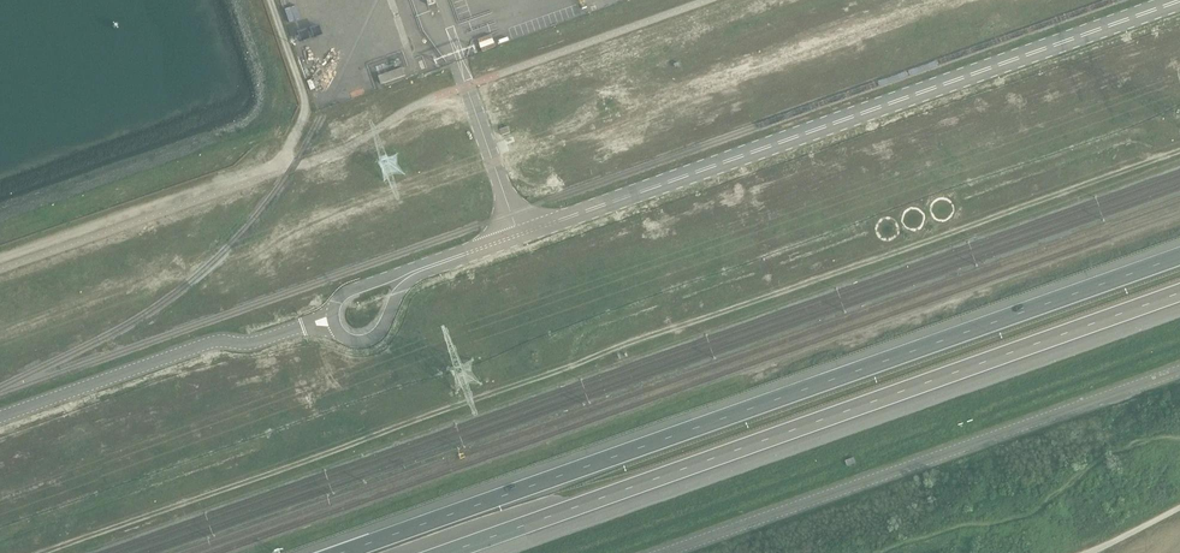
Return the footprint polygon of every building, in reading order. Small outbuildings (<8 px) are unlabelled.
[(381,84),(405,75),(403,68),(379,76),(381,84)] [(510,132),(508,126),(500,129),(502,135),(510,132)] [(856,463),(854,457),(845,461),(847,466),(856,463)]
